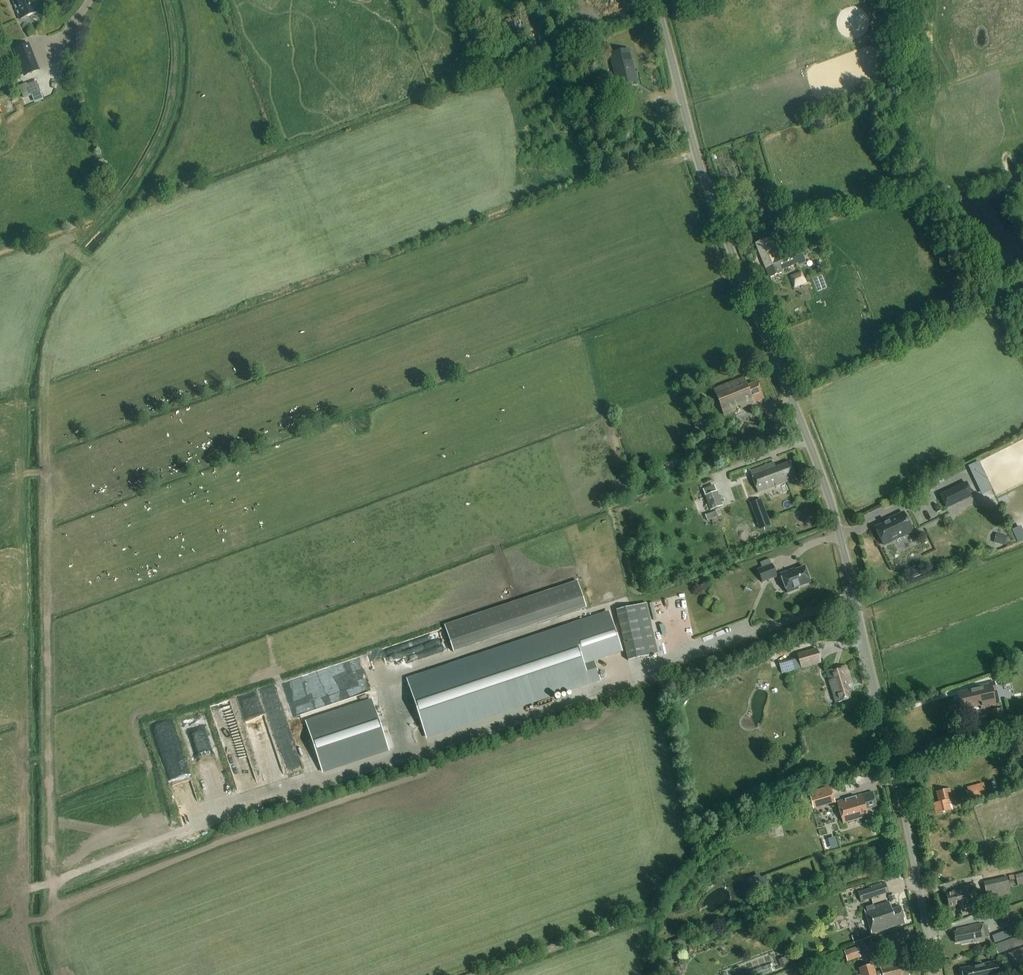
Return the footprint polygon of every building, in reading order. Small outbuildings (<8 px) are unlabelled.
[(39,11),(35,0),(14,0),(15,4),(14,5),(20,19),(39,11)] [(486,28),(489,35),(513,26),(510,19),(486,28)] [(13,49),(24,77),(40,70),(29,43),(13,49)] [(505,52),(516,50),(514,43),(504,45),(505,52)] [(12,64),(5,47),(0,50),(0,61),(3,68),(12,64)] [(631,50),(611,54),(619,88),(640,83),(631,50)] [(27,83),(19,86),(24,99),(32,96),(35,103),(44,100),(36,81),(28,85),(27,83)] [(790,212),(783,214),(786,225),(793,223),(790,212)] [(799,245),(779,253),(772,237),(768,239),(757,244),(768,272),(779,267),(781,270),(805,260),(799,245)] [(801,272),(790,277),(795,287),(806,282),(801,272)] [(714,390),(724,415),(764,398),(757,382),(747,386),(744,378),(714,390)] [(716,429),(711,418),(694,425),(698,436),(716,429)] [(979,461),(969,466),(983,494),(992,489),(979,461)] [(773,463),(758,469),(750,471),(758,493),(796,479),(790,463),(775,468),(773,463)] [(967,482),(940,495),(947,509),(973,496),(967,482)] [(705,496),(694,500),(699,515),(722,507),(717,491),(716,492),(714,485),(703,490),(705,496)] [(753,511),(760,530),(771,526),(764,507),(753,511)] [(807,510),(795,513),(799,530),(811,527),(807,510)] [(720,517),(717,511),(705,515),(707,521),(720,517)] [(884,545),(913,531),(904,512),(888,520),(889,522),(876,528),(884,545)] [(1007,536),(996,534),(994,543),(1005,545),(1007,536)] [(772,565),(758,571),(762,583),(777,577),(772,565)] [(912,578),(924,573),(920,565),(909,570),(912,578)] [(797,588),(811,583),(804,567),(791,572),(791,571),(780,575),(787,594),(798,590),(797,588)] [(706,580),(700,589),(708,593),(713,584),(706,580)] [(577,581),(444,625),(453,652),(586,609),(577,581)] [(616,610),(628,661),(658,654),(646,603),(616,610)] [(495,651),(409,679),(422,719),(428,736),(480,719),(514,708),(537,700),(543,698),(590,683),(598,680),(592,661),(621,651),(616,637),(610,618),(609,613),(571,626),(543,635),(495,651)] [(820,661),(817,650),(797,656),(801,667),(820,661)] [(852,685),(846,666),(827,672),(837,704),(852,699),(848,687),(852,685)] [(760,668),(757,677),(769,681),(772,672),(760,668)] [(996,671),(999,679),(1009,676),(1007,668),(996,671)] [(361,691),(372,688),(370,681),(365,682),(362,672),(349,676),(350,680),(358,678),(361,691)] [(995,706),(992,691),(996,690),(994,682),(976,686),(976,687),(966,690),(966,692),(959,694),(963,710),(981,706),(982,710),(995,706)] [(372,701),(308,722),(323,770),(388,748),(372,701)] [(990,712),(993,726),(1006,724),(1005,720),(1011,719),(1010,713),(1004,714),(1003,709),(990,712)] [(237,737),(224,737),(224,751),(244,752),(245,730),(237,730),(237,737)] [(962,803),(986,797),(982,783),(967,787),(969,797),(961,799),(962,803)] [(811,793),(816,810),(835,804),(831,787),(811,793)] [(951,802),(953,801),(950,789),(937,792),(939,802),(933,803),(936,813),(951,809),(950,804),(951,804),(951,802)] [(877,807),(873,792),(863,795),(862,794),(837,801),(843,823),(868,816),(867,810),(877,807)] [(754,881),(756,888),(769,884),(766,877),(754,881)] [(1007,877),(984,882),(988,899),(1011,894),(1009,886),(1008,882),(1007,877)] [(872,888),(868,889),(871,898),(889,892),(886,883),(881,884),(881,883),(871,886),(872,888)] [(965,908),(978,905),(974,884),(961,887),(962,890),(946,893),(949,907),(958,906),(959,908),(965,907),(965,908)] [(873,934),(905,924),(900,907),(892,909),(889,902),(865,909),(873,934)] [(1002,928),(1017,923),(1011,905),(996,911),(1002,928)] [(985,940),(984,937),(990,936),(987,925),(982,926),(981,924),(970,927),(957,930),(958,932),(954,933),(956,942),(962,941),(963,943),(971,942),(971,943),(985,940)] [(856,946),(872,940),(869,932),(858,936),(858,934),(852,935),(856,946)] [(1003,932),(993,936),(996,943),(1005,938),(1003,932)] [(890,934),(883,937),(888,947),(895,944),(890,934)] [(671,940),(674,949),(691,944),(688,935),(671,940)] [(1022,944),(1022,938),(1022,935),(995,945),(998,954),(1022,944)] [(844,951),(847,961),(861,957),(858,947),(844,951)] [(1022,966),(1022,949),(1007,954),(1012,969),(1022,966)] [(907,964),(896,967),(895,963),(881,967),(882,971),(876,973),(874,965),(859,969),(861,974),(910,974),(907,964)] [(993,963),(969,968),(969,969),(961,970),(962,974),(998,974),(997,972),(995,972),(993,963)]
